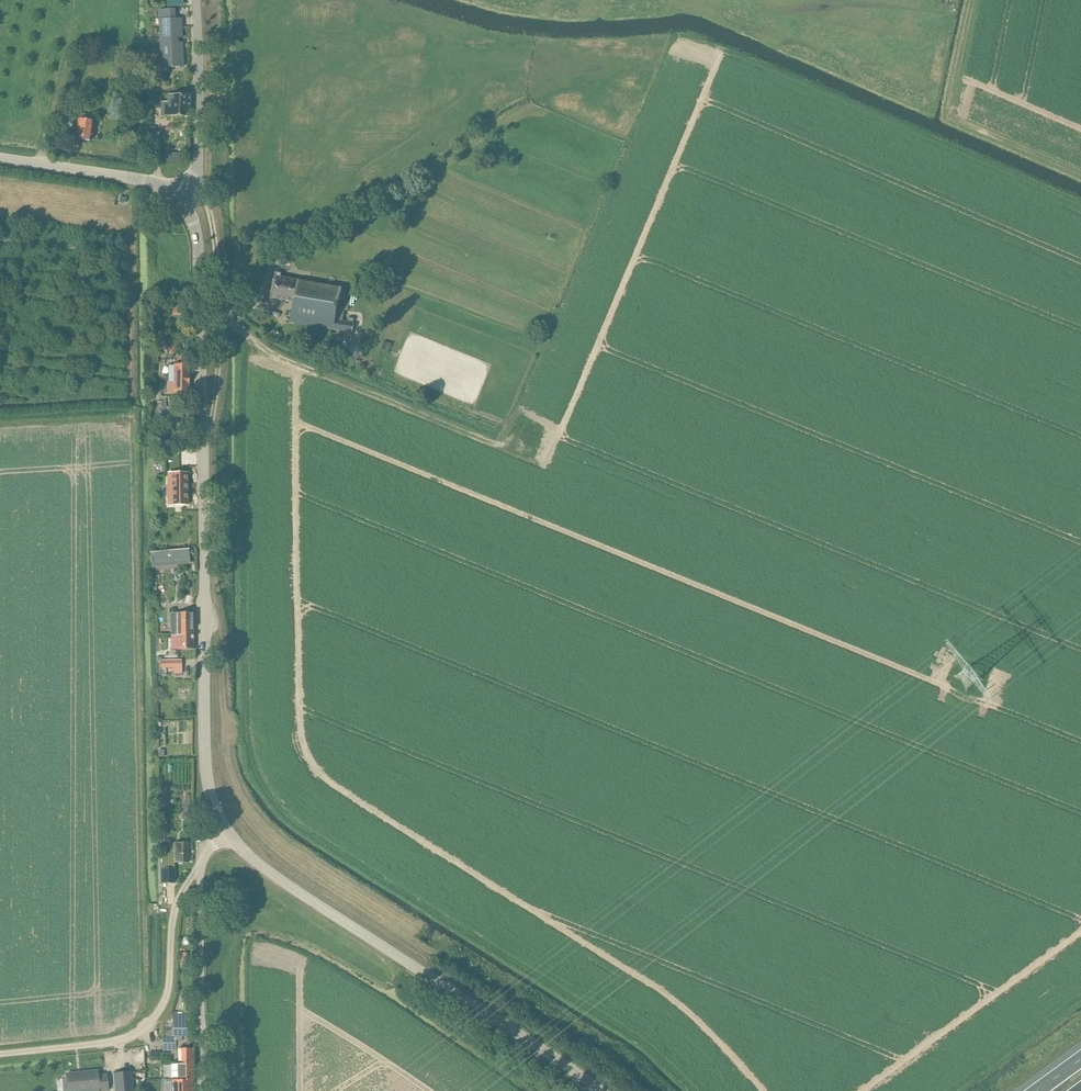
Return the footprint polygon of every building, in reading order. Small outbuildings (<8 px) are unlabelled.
[(159,53),(154,53),(155,58),(155,64),(156,64),(159,64),(159,68),(183,67),(182,42),(178,43),(177,38),(182,38),(181,28),(181,19),(174,19),(174,10),(157,10),(157,20),(158,29),(159,53)] [(60,110),(61,110),(68,112),(76,83),(70,82),(68,81),(60,110)] [(189,117),(189,96),(166,95),(166,102),(160,102),(161,97),(149,96),(148,108),(160,109),(160,117),(189,117)] [(72,119),(71,127),(76,127),(75,139),(90,141),(93,122),(93,116),(78,114),(78,120),(72,119)] [(283,266),(285,255),(272,253),(270,264),(283,266)] [(274,277),(271,298),(294,301),(291,323),(334,330),(343,331),(340,349),(349,350),(350,343),(353,323),(342,321),(344,310),(345,310),(346,310),(347,310),(350,291),(340,288),(297,281),(274,277)] [(180,305),(172,305),(172,315),(178,316),(189,316),(189,310),(189,305),(180,305)] [(383,341),(381,350),(389,352),(391,343),(384,341),(383,341)] [(166,394),(187,394),(187,365),(173,365),(173,384),(166,384),(166,394)] [(164,424),(182,424),(182,413),(164,413),(164,424)] [(186,473),(167,473),(167,505),(187,505),(186,473)] [(189,551),(150,555),(152,570),(191,566),(189,551)] [(183,580),(183,593),(193,593),(192,580),(183,580)] [(170,635),(193,635),(193,613),(170,613),(170,635)] [(193,635),(170,635),(170,650),(193,650),(193,635)] [(182,674),(182,660),(160,661),(161,669),(173,668),(174,675),(182,674)] [(161,853),(161,869),(173,869),(174,869),(174,863),(188,863),(189,845),(175,845),(175,854),(161,853)] [(226,912),(226,902),(218,902),(218,912),(226,912)] [(187,945),(188,944),(189,943),(190,942),(190,941),(190,940),(189,939),(188,938),(187,937),(186,937),(184,937),(183,938),(182,939),(182,940),(182,942),(182,943),(183,944),(184,945),(186,945),(187,945)] [(179,953),(178,963),(187,963),(187,953),(179,953)] [(172,1036),(175,1036),(186,1036),(186,1013),(171,1014),(172,1034),(172,1036)] [(176,1050),(175,1036),(172,1036),(172,1034),(161,1035),(162,1050),(176,1050)] [(172,1080),(192,1080),(192,1049),(178,1049),(179,1062),(172,1062),(172,1080)] [(97,1071),(67,1074),(68,1090),(69,1090),(97,1089),(97,1090),(104,1090),(108,1090),(106,1075),(98,1076),(97,1071)] [(130,1073),(113,1074),(114,1090),(132,1090),(130,1073)] [(172,1080),(172,1090),(193,1090),(192,1080),(172,1080)]
